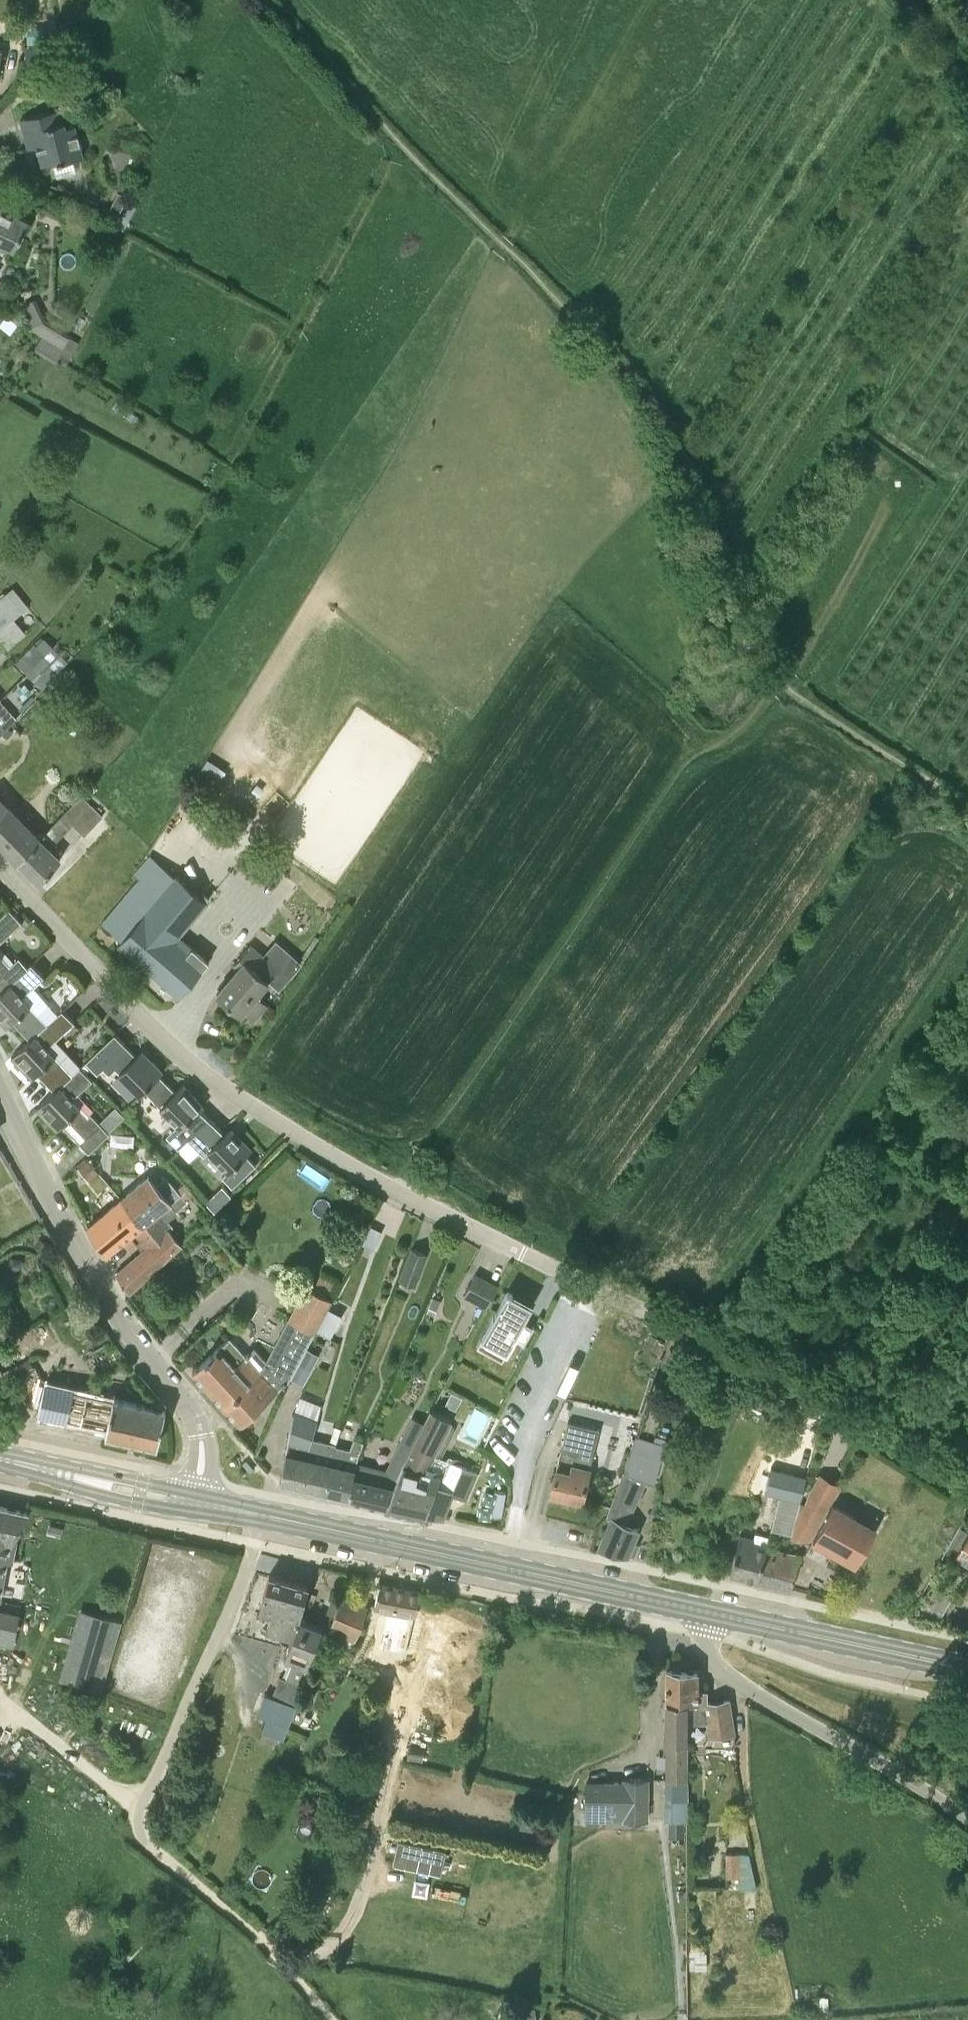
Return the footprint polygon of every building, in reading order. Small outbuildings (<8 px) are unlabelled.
[(83,156),(82,153),(75,123),(66,125),(65,120),(61,118),(59,107),(21,118),(28,148),(37,146),(42,166),(83,156)] [(118,214),(127,197),(118,192),(110,209),(118,214)] [(14,250),(30,219),(0,205),(0,243),(14,250)] [(63,347),(41,335),(33,349),(55,361),(63,347)] [(0,598),(0,629),(29,606),(14,587),(0,598)] [(45,654),(33,643),(16,662),(28,673),(45,654)] [(18,861),(39,839),(39,838),(18,818),(15,814),(24,804),(18,799),(42,766),(23,749),(0,774),(0,843),(18,861)] [(18,861),(38,882),(60,856),(48,845),(70,821),(84,834),(102,816),(81,795),(39,838),(39,839),(18,861)] [(140,879),(102,924),(121,940),(118,943),(179,995),(198,973),(200,974),(201,973),(199,972),(209,961),(193,947),(184,957),(170,945),(207,901),(177,875),(175,877),(151,856),(135,875),(140,879)] [(22,922),(9,908),(0,917),(0,942),(22,922)] [(242,1008),(253,1018),(266,1003),(256,994),(269,980),(267,979),(276,968),(250,945),(240,957),(244,961),(217,993),(238,1012),(242,1008)] [(1,991),(28,966),(19,956),(10,964),(0,954),(0,989),(1,991)] [(28,966),(1,991),(0,992),(0,1020),(7,1027),(13,1021),(30,1039),(47,1022),(38,1012),(49,1002),(33,986),(44,976),(31,962),(28,966)] [(47,1022),(30,1039),(11,1057),(32,1078),(37,1073),(54,1091),(73,1073),(48,1046),(75,1022),(62,1008),(50,1020),(47,1022)] [(136,1055),(116,1035),(114,1033),(86,1060),(97,1072),(104,1066),(110,1072),(116,1067),(141,1094),(145,1090),(145,1089),(159,1075),(163,1071),(142,1050),(136,1055)] [(62,1124),(79,1142),(100,1123),(91,1113),(87,1116),(71,1100),(90,1081),(78,1068),(73,1073),(54,1091),(36,1108),(57,1130),(62,1124)] [(204,1105),(183,1084),(175,1091),(159,1075),(145,1089),(145,1090),(178,1124),(168,1134),(179,1144),(188,1136),(189,1137),(209,1118),(200,1109),(204,1105)] [(209,1118),(189,1137),(204,1152),(209,1148),(229,1169),(223,1174),(234,1184),(256,1164),(246,1154),(252,1149),(231,1128),(223,1133),(221,1131),(209,1118)] [(102,1124),(100,1123),(79,1142),(89,1152),(109,1132),(102,1124)] [(97,1170),(89,1160),(79,1168),(87,1178),(97,1170)] [(121,1199),(142,1223),(157,1212),(170,1202),(170,1203),(181,1194),(166,1176),(157,1184),(149,1175),(148,1176),(121,1199)] [(186,1199),(192,1193),(183,1182),(177,1188),(179,1191),(181,1194),(186,1199)] [(175,1209),(186,1201),(181,1194),(170,1203),(175,1209)] [(133,1230),(142,1223),(121,1199),(87,1227),(105,1254),(121,1240),(128,1249),(136,1242),(129,1233),(133,1230)] [(166,1228),(169,1227),(157,1212),(142,1223),(133,1230),(147,1247),(118,1272),(116,1273),(129,1293),(179,1245),(166,1228)] [(370,1226),(360,1245),(370,1251),(381,1232),(370,1226)] [(41,1236),(35,1246),(45,1252),(51,1243),(41,1236)] [(412,1247),(405,1266),(400,1279),(413,1285),(426,1253),(412,1247)] [(21,1259),(8,1255),(5,1268),(18,1271),(21,1259)] [(475,1273),(465,1290),(463,1294),(486,1307),(498,1286),(475,1273)] [(315,1330),(316,1331),(328,1309),(326,1308),(330,1300),(307,1286),(266,1362),(253,1349),(246,1356),(230,1337),(192,1370),(241,1424),(281,1387),(303,1352),(315,1330)] [(508,1351),(516,1336),(527,1341),(536,1322),(525,1317),(533,1303),(507,1290),(483,1338),(508,1351)] [(433,1297),(426,1312),(434,1316),(441,1300),(433,1297)] [(342,1316),(328,1309),(316,1331),(330,1338),(342,1316)] [(635,1367),(653,1373),(665,1337),(647,1331),(635,1367)] [(301,1359),(313,1365),(318,1355),(307,1349),(301,1359)] [(29,1357),(2,1372),(5,1376),(8,1381),(34,1366),(29,1357)] [(38,1412),(107,1427),(112,1399),(45,1385),(38,1412)] [(462,1397),(451,1391),(445,1404),(456,1409),(462,1397)] [(303,1487),(314,1438),(313,1438),(318,1421),(317,1421),(321,1404),(301,1396),(294,1411),(292,1411),(281,1480),(280,1481),(280,1482),(303,1487)] [(165,1409),(112,1399),(107,1427),(105,1434),(135,1440),(157,1445),(165,1409)] [(410,1450),(384,1506),(423,1515),(424,1513),(442,1517),(452,1493),(465,1499),(477,1471),(440,1456),(452,1426),(445,1424),(448,1418),(431,1409),(414,1443),(410,1450)] [(567,1422),(561,1450),(557,1467),(556,1467),(551,1492),(582,1499),(595,1449),(579,1445),(584,1426),(567,1422)] [(326,1493),(336,1445),(336,1444),(341,1427),(335,1425),(329,1442),(314,1438),(303,1487),(326,1493)] [(326,1493),(349,1498),(354,1469),(356,1462),(357,1462),(359,1454),(364,1441),(354,1438),(350,1448),(336,1445),(326,1493)] [(349,1498),(384,1506),(410,1450),(414,1443),(405,1438),(397,1453),(400,1456),(391,1470),(357,1462),(356,1462),(354,1469),(349,1498)] [(634,1553),(638,1542),(635,1541),(640,1528),(629,1523),(647,1479),(654,1481),(667,1443),(657,1440),(655,1446),(634,1439),(624,1472),(606,1516),(611,1518),(599,1546),(634,1553)] [(793,1534),(808,1538),(829,1503),(810,1491),(805,1503),(802,1502),(793,1534)] [(792,1534),(800,1500),(780,1495),(771,1528),(792,1534)] [(833,1504),(812,1539),(814,1540),(815,1537),(835,1549),(833,1551),(855,1564),(876,1529),(874,1528),(873,1530),(854,1520),(856,1517),(833,1504)] [(28,1512),(0,1506),(0,1580),(4,1558),(10,1560),(14,1539),(15,1539),(28,1512)] [(957,1553),(967,1535),(967,1533),(960,1528),(947,1548),(957,1553)] [(730,1573),(759,1580),(767,1546),(768,1546),(770,1536),(755,1532),(754,1537),(740,1534),(730,1573)] [(957,1553),(956,1555),(967,1562),(967,1535),(957,1553)] [(767,1546),(759,1580),(792,1588),(798,1554),(768,1546),(767,1546)] [(292,1638),(298,1619),(308,1586),(269,1574),(260,1607),(272,1610),(267,1630),(291,1637),(292,1638)] [(415,1616),(423,1594),(379,1584),(371,1620),(392,1625),(389,1633),(406,1639),(413,1616),(415,1616)] [(351,1647),(366,1606),(340,1597),(326,1635),(336,1639),(335,1641),(351,1647)] [(14,1644),(20,1612),(0,1608),(0,1641),(14,1644)] [(292,1638),(291,1637),(284,1656),(293,1660),(286,1678),(284,1678),(276,1698),(296,1705),(325,1634),(320,1632),(322,1626),(317,1624),(298,1619),(292,1638)] [(90,1677),(105,1629),(84,1622),(69,1670),(90,1677)] [(729,1700),(708,1703),(708,1689),(697,1689),(697,1672),(667,1669),(666,1702),(687,1702),(687,1721),(707,1721),(710,1737),(734,1734),(729,1700)] [(296,1705),(276,1698),(264,1693),(256,1714),(266,1718),(261,1730),(283,1739),(296,1705)] [(688,1821),(688,1800),(687,1780),(687,1740),(685,1741),(686,1721),(687,1721),(687,1702),(666,1702),(666,1820),(688,1821)] [(623,1781),(586,1780),(585,1815),(599,1816),(599,1818),(647,1819),(647,1779),(623,1779),(623,1781)] [(397,1840),(393,1864),(441,1874),(446,1850),(397,1840)] [(740,1853),(726,1853),(726,1878),(740,1878),(740,1853)] [(517,2009),(518,2019),(534,2019),(533,2007),(517,2009)]
